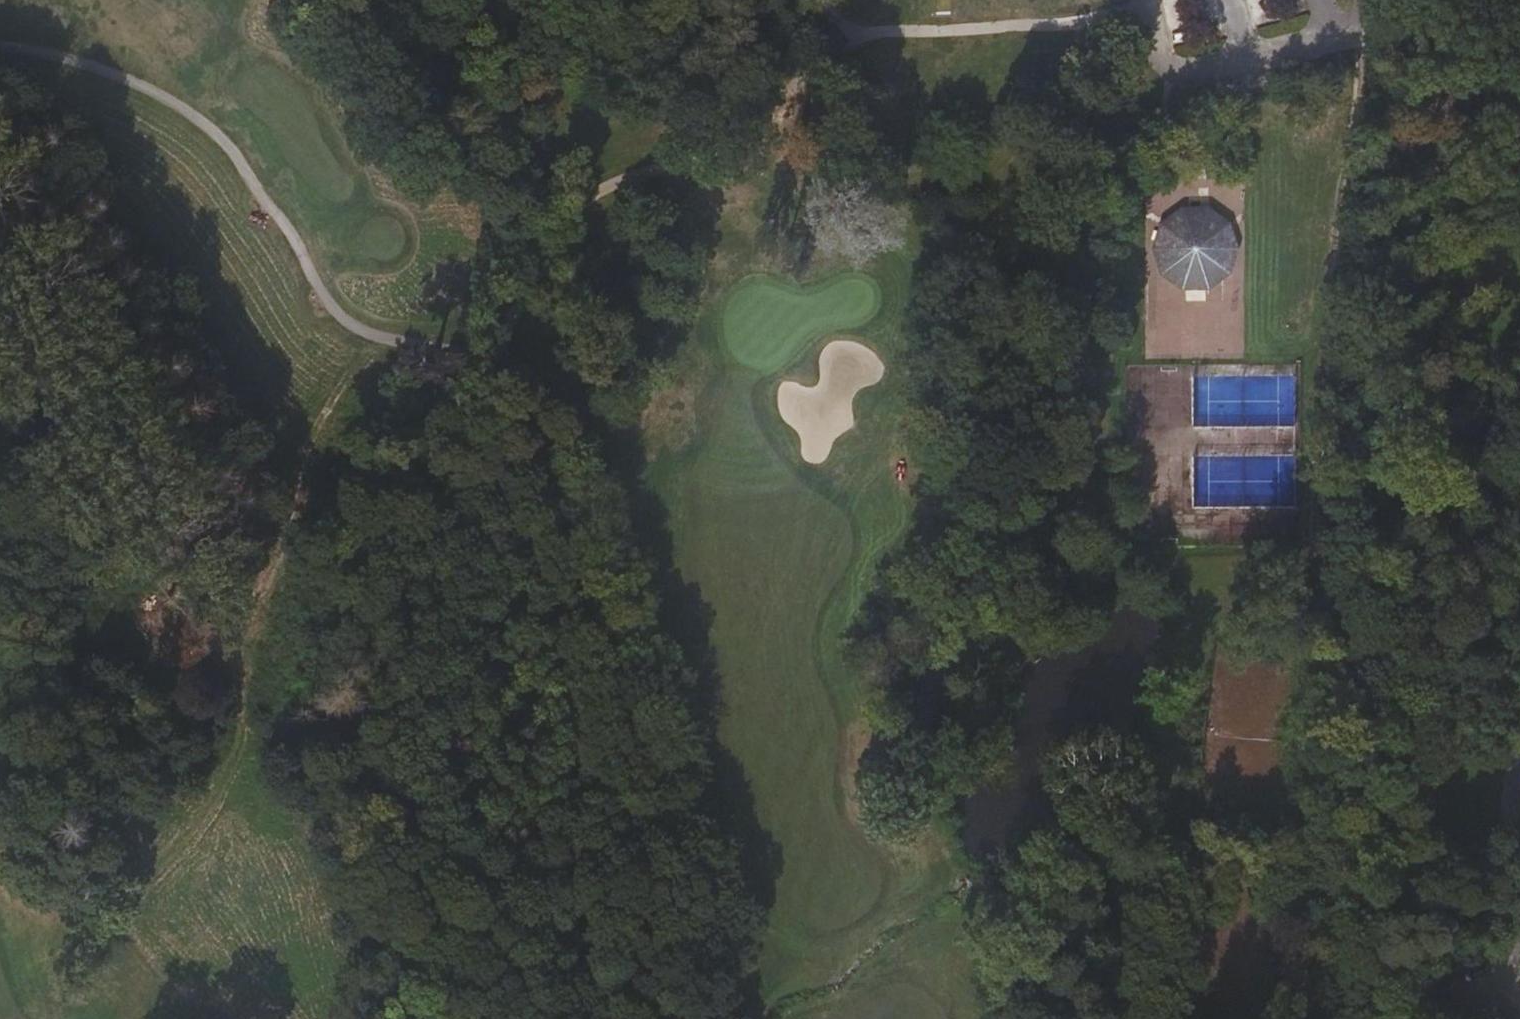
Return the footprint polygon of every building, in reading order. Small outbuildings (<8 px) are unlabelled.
[(1169,222),(1157,240),(1155,255),(1159,273),(1168,285),(1177,292),(1194,298),(1215,295),(1228,287),(1240,271),(1243,256),(1243,248),(1237,232),(1227,220),(1220,215),(1206,210),(1194,210),(1179,215),(1169,222)]
